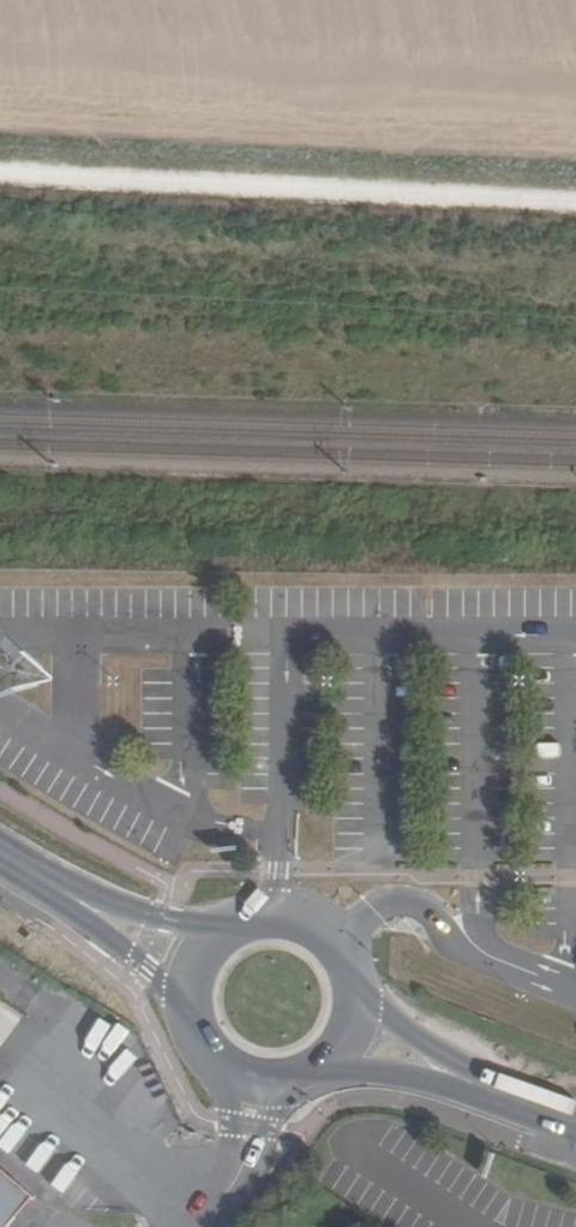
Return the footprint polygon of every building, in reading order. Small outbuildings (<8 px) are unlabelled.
[(35,1200),(0,1169),(0,1226),(11,1226),(35,1200)]
